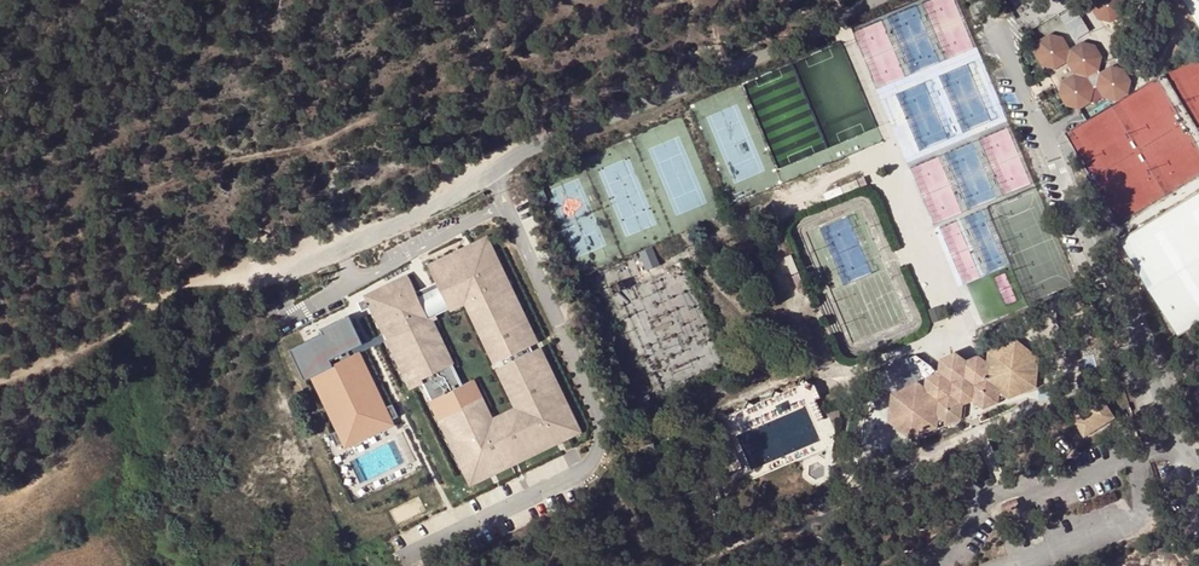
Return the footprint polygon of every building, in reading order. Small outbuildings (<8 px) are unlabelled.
[(1092,7),(1099,17),(1111,20),(1122,14),(1125,2),(1124,0),(1094,0),(1092,7)] [(1198,29),(1198,0),(1182,0),(1198,29)] [(1075,7),(1059,17),(1074,40),(1090,30),(1075,7)] [(1040,41),(1037,53),(1043,64),(1055,67),(1066,60),(1069,61),(1075,72),(1075,74),(1064,80),(1061,92),(1067,103),(1079,106),(1090,100),(1093,88),(1098,85),(1104,96),(1116,99),(1127,92),(1130,80),(1124,69),(1111,66),(1101,73),(1098,68),(1101,56),(1095,45),(1082,42),(1072,49),(1069,48),(1063,37),(1051,34),(1040,41)] [(1198,322),(1198,190),(1125,235),(1121,237),(1179,333),(1198,322)] [(429,264),(438,284),(416,295),(407,276),(364,297),(409,388),(458,365),(437,323),(463,310),(492,368),(540,345),(487,236),(429,264)] [(653,247),(639,253),(646,269),(659,264),(653,247)] [(940,304),(928,308),(933,322),(945,318),(940,304)] [(290,349),(304,379),(310,376),(333,365),(330,358),(363,343),(349,315),(321,328),(324,333),(290,349)] [(956,354),(943,359),(941,373),(917,354),(879,370),(886,387),(890,393),(888,422),(911,438),(946,420),(949,421),(961,416),(963,402),(975,397),(986,406),(1036,384),(1039,358),(1018,341),(994,351),(990,365),(978,358),(966,363),(956,354)] [(540,348),(496,370),(514,407),(494,417),(475,377),(427,400),(470,488),(582,433),(540,348)] [(333,365),(310,376),(343,446),(395,422),(362,352),(333,365)] [(725,438),(821,397),(815,385),(801,379),(798,385),(781,393),(774,390),(771,396),(754,404),(747,402),(744,408),(727,415),(720,413),(718,419),(725,438)] [(1112,414),(1098,392),(1083,401),(1089,411),(1073,421),(1083,437),(1108,422),(1105,418),(1112,414)] [(1105,418),(1108,422),(1114,417),(1112,414),(1105,418)] [(1019,506),(1017,499),(1002,504),(1004,511),(1019,506)]
